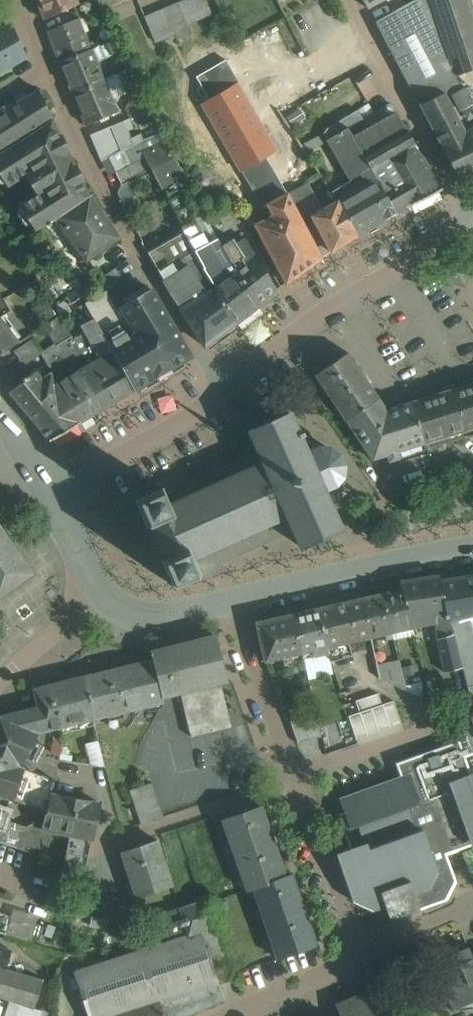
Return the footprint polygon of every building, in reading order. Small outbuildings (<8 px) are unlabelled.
[(44,19),(78,4),(77,0),(36,0),(44,19)] [(101,9),(123,0),(98,0),(101,9)] [(178,2),(187,24),(188,24),(212,14),(206,0),(183,0),(178,2)] [(457,76),(450,63),(428,0),(414,0),(375,21),(387,46),(419,105),(440,144),(459,180),(472,173),(472,88),(457,76)] [(457,76),(472,69),(472,10),(470,0),(428,0),(450,63),(457,76)] [(178,2),(144,16),(153,38),(175,29),(187,24),(178,2)] [(78,18),(48,30),(59,61),(90,49),(88,44),(78,18)] [(114,38),(106,20),(95,25),(101,39),(88,44),(90,49),(91,49),(104,43),(114,38)] [(0,23),(0,72),(24,59),(3,21),(0,23)] [(187,24),(175,29),(179,40),(192,33),(188,24),(187,24)] [(119,53),(114,38),(104,43),(110,56),(119,53)] [(90,49),(59,61),(72,93),(104,80),(101,72),(108,69),(103,57),(96,60),(91,49),(90,49)] [(104,80),(72,93),(85,124),(117,110),(104,80)] [(336,85),(325,90),(329,96),(328,96),(330,101),(341,95),(336,85)] [(51,121),(51,122),(53,121),(37,90),(0,113),(0,153),(51,121)] [(275,173),(267,157),(227,90),(204,105),(215,124),(210,126),(217,139),(222,136),(263,207),(267,205),(267,204),(287,193),(282,186),(275,173)] [(362,118),(347,128),(362,155),(405,130),(406,129),(390,103),(362,118)] [(358,110),(327,128),(323,132),(350,179),(361,173),(366,183),(375,178),(370,169),(362,155),(347,128),(362,118),(358,110)] [(124,118),(130,136),(143,132),(138,113),(124,118)] [(58,136),(51,122),(51,121),(0,153),(0,173),(7,185),(25,174),(37,194),(20,205),(36,230),(49,223),(58,217),(89,196),(89,195),(87,196),(81,182),(82,181),(75,166),(73,166),(66,152),(67,151),(60,135),(58,136)] [(112,126),(90,135),(95,148),(117,137),(112,126)] [(405,130),(362,155),(370,169),(381,163),(414,144),(406,130),(405,130)] [(122,150),(119,152),(127,166),(145,157),(142,152),(164,140),(160,133),(137,143),(122,150)] [(117,137),(95,148),(101,161),(119,152),(122,150),(117,137)] [(185,175),(164,140),(142,152),(145,157),(151,169),(162,189),(178,179),(185,175)] [(414,144),(381,163),(389,178),(406,207),(441,189),(414,144)] [(127,166),(115,172),(122,184),(151,169),(145,157),(127,166)] [(366,183),(352,191),(347,183),(332,192),(336,198),(337,200),(356,235),(356,236),(385,218),(385,219),(395,213),(379,184),(375,178),(366,183)] [(406,207),(389,178),(379,184),(395,213),(406,207)] [(197,217),(178,179),(162,189),(181,226),(192,220),(197,217)] [(300,193),(293,180),(282,186),(287,193),(298,215),(308,210),(309,210),(300,193)] [(337,200),(336,198),(332,192),(318,200),(310,187),(300,193),(309,210),(308,210),(330,252),(356,236),(356,235),(337,200)] [(298,215),(287,193),(267,204),(267,205),(272,214),(254,224),(261,238),(263,237),(271,253),(270,254),(285,283),(321,258),(298,215)] [(117,237),(89,196),(58,217),(86,258),(117,237)] [(206,244),(192,220),(181,226),(184,230),(194,250),(206,244)] [(194,250),(184,230),(146,252),(168,290),(180,308),(214,287),(202,268),(203,267),(194,250)] [(221,245),(217,238),(206,244),(194,250),(203,267),(202,268),(214,287),(235,322),(257,305),(235,269),(221,245)] [(277,290),(245,238),(236,243),(232,238),(221,245),(235,269),(257,305),(277,290)] [(472,263),(448,257),(441,281),(465,288),(472,263)] [(214,287),(180,308),(204,345),(235,322),(214,287)] [(151,290),(121,307),(134,328),(163,311),(151,290)] [(117,310),(106,291),(85,303),(93,318),(94,318),(108,344),(129,331),(117,310)] [(129,331),(108,344),(112,352),(113,351),(134,389),(189,356),(163,311),(134,328),(129,331)] [(59,316),(44,325),(57,344),(70,336),(59,316)] [(18,342),(0,318),(0,354),(18,342)] [(108,344),(94,318),(93,318),(90,320),(80,325),(84,332),(72,339),(87,365),(109,404),(134,389),(113,351),(112,352),(108,344)] [(33,338),(14,351),(21,362),(40,350),(33,338)] [(72,339),(58,347),(60,351),(46,360),(52,372),(51,373),(57,384),(87,365),(72,339)] [(315,375),(344,419),(377,397),(348,352),(315,375)] [(87,365),(57,384),(79,422),(109,404),(87,365)] [(0,379),(0,380),(10,392),(26,378),(17,366),(0,379)] [(50,373),(46,375),(40,366),(26,378),(10,392),(9,392),(50,441),(79,423),(79,422),(57,384),(51,373),(50,373)] [(467,384),(411,401),(426,448),(472,433),(472,405),(467,384)] [(389,461),(426,448),(411,401),(387,408),(377,397),(344,419),(372,458),(386,455),(389,461)] [(258,452),(173,489),(172,487),(165,490),(166,493),(164,493),(162,487),(135,499),(173,586),(200,574),(199,570),(292,529),(301,547),(317,540),(318,543),(326,539),(325,537),(341,529),(324,491),(335,485),(334,483),(339,477),(342,470),(342,463),(339,456),(333,451),(326,448),(319,449),(318,446),(306,451),(299,436),(303,434),(302,431),(298,433),(289,413),(248,431),(258,452)] [(25,561),(0,525),(0,579),(25,561)] [(439,575),(400,581),(402,589),(411,627),(435,623),(450,620),(440,580),(439,575)] [(440,580),(450,620),(457,618),(472,614),(472,575),(440,580)] [(402,589),(382,593),(392,633),(412,628),(411,627),(402,589)] [(382,593),(362,598),(371,637),(392,633),(382,593)] [(362,598),(319,608),(328,647),(350,642),(371,637),(362,598)] [(319,608),(294,613),(303,653),(313,650),(314,656),(329,653),(328,647),(319,608)] [(294,613),(256,622),(265,661),(284,657),(285,662),(304,658),(303,653),(294,613)] [(459,625),(457,618),(450,620),(454,634),(462,667),(467,687),(472,685),(472,631),(471,622),(459,625)] [(450,620),(435,623),(436,638),(454,634),(450,620)] [(454,634),(436,638),(444,672),(462,667),(454,634)] [(216,636),(151,652),(153,659),(162,696),(180,692),(190,736),(231,727),(220,682),(227,680),(216,636)] [(350,642),(328,647),(329,653),(333,669),(336,678),(357,672),(350,642)] [(153,659),(83,676),(93,719),(163,702),(162,696),(153,659)] [(399,661),(377,665),(379,679),(406,691),(399,661)] [(375,682),(366,685),(357,672),(336,678),(342,696),(348,694),(364,713),(365,713),(372,726),(376,726),(398,719),(393,711),(375,682)] [(14,712),(0,715),(0,717),(38,733),(51,730),(93,719),(83,676),(41,686),(45,704),(14,712)] [(405,704),(393,711),(398,719),(410,714),(416,712),(405,704)] [(316,713),(304,716),(310,739),(321,736),(316,713)] [(398,719),(376,726),(372,726),(376,738),(413,726),(410,714),(398,719)] [(304,716),(290,721),(298,743),(310,739),(304,716)] [(18,724),(0,717),(0,757),(3,758),(18,724)] [(18,724),(3,758),(21,766),(26,755),(32,758),(35,753),(38,756),(43,747),(34,742),(38,733),(18,724)] [(455,733),(458,741),(459,740),(465,757),(472,754),(472,726),(455,733)] [(442,848),(472,837),(472,780),(465,757),(459,740),(458,741),(402,760),(407,774),(339,798),(350,829),(357,832),(359,832),(363,843),(336,853),(346,883),(401,863),(442,848)] [(99,742),(87,745),(91,764),(105,766),(105,765),(99,742)] [(13,800),(48,812),(51,794),(54,780),(21,766),(3,758),(0,757),(0,796),(13,800)] [(150,783),(129,790),(141,824),(162,817),(150,783)] [(98,804),(51,794),(48,812),(44,828),(71,833),(91,836),(98,804)] [(261,806),(222,819),(222,820),(223,820),(247,889),(247,890),(291,874),(291,873),(285,876),(261,807),(261,806)] [(3,821),(6,812),(0,810),(0,842),(40,855),(40,854),(42,852),(45,849),(49,837),(45,831),(46,829),(45,829),(33,825),(27,828),(26,829),(3,821)] [(91,836),(71,833),(64,871),(84,875),(92,837),(91,836)] [(157,840),(121,851),(122,853),(136,895),(136,896),(136,897),(172,885),(171,884),(157,841),(157,840)] [(401,863),(418,910),(446,900),(455,880),(442,848),(401,863)] [(418,910),(401,863),(346,883),(353,901),(373,911),(385,906),(390,920),(418,910)] [(291,874),(247,890),(253,888),(278,957),(277,957),(277,959),(316,945),(316,944),(315,944),(291,875),(291,874)] [(129,900),(82,889),(78,913),(110,920),(124,923),(129,900)] [(210,898),(179,907),(188,934),(189,936),(220,926),(210,898)] [(65,910),(54,907),(51,918),(63,921),(65,910)] [(188,934),(179,907),(161,913),(143,919),(148,932),(163,927),(168,941),(188,934)] [(5,934),(10,916),(0,913),(0,932),(5,934)] [(124,923),(110,920),(106,933),(123,936),(126,923),(124,923)] [(88,1015),(188,1015),(224,1001),(219,985),(212,963),(230,957),(220,926),(189,936),(188,934),(168,941),(74,971),(88,1015)] [(0,947),(0,966),(6,968),(11,950),(0,947)] [(467,947),(432,962),(453,1010),(472,1001),(472,958),(467,947)] [(43,979),(0,966),(0,997),(9,1000),(33,1009),(43,979)] [(373,995),(370,989),(335,1005),(340,1015),(394,1015),(383,991),(373,995)] [(9,1000),(4,1015),(41,1015),(41,1010),(33,1009),(9,1000)]
